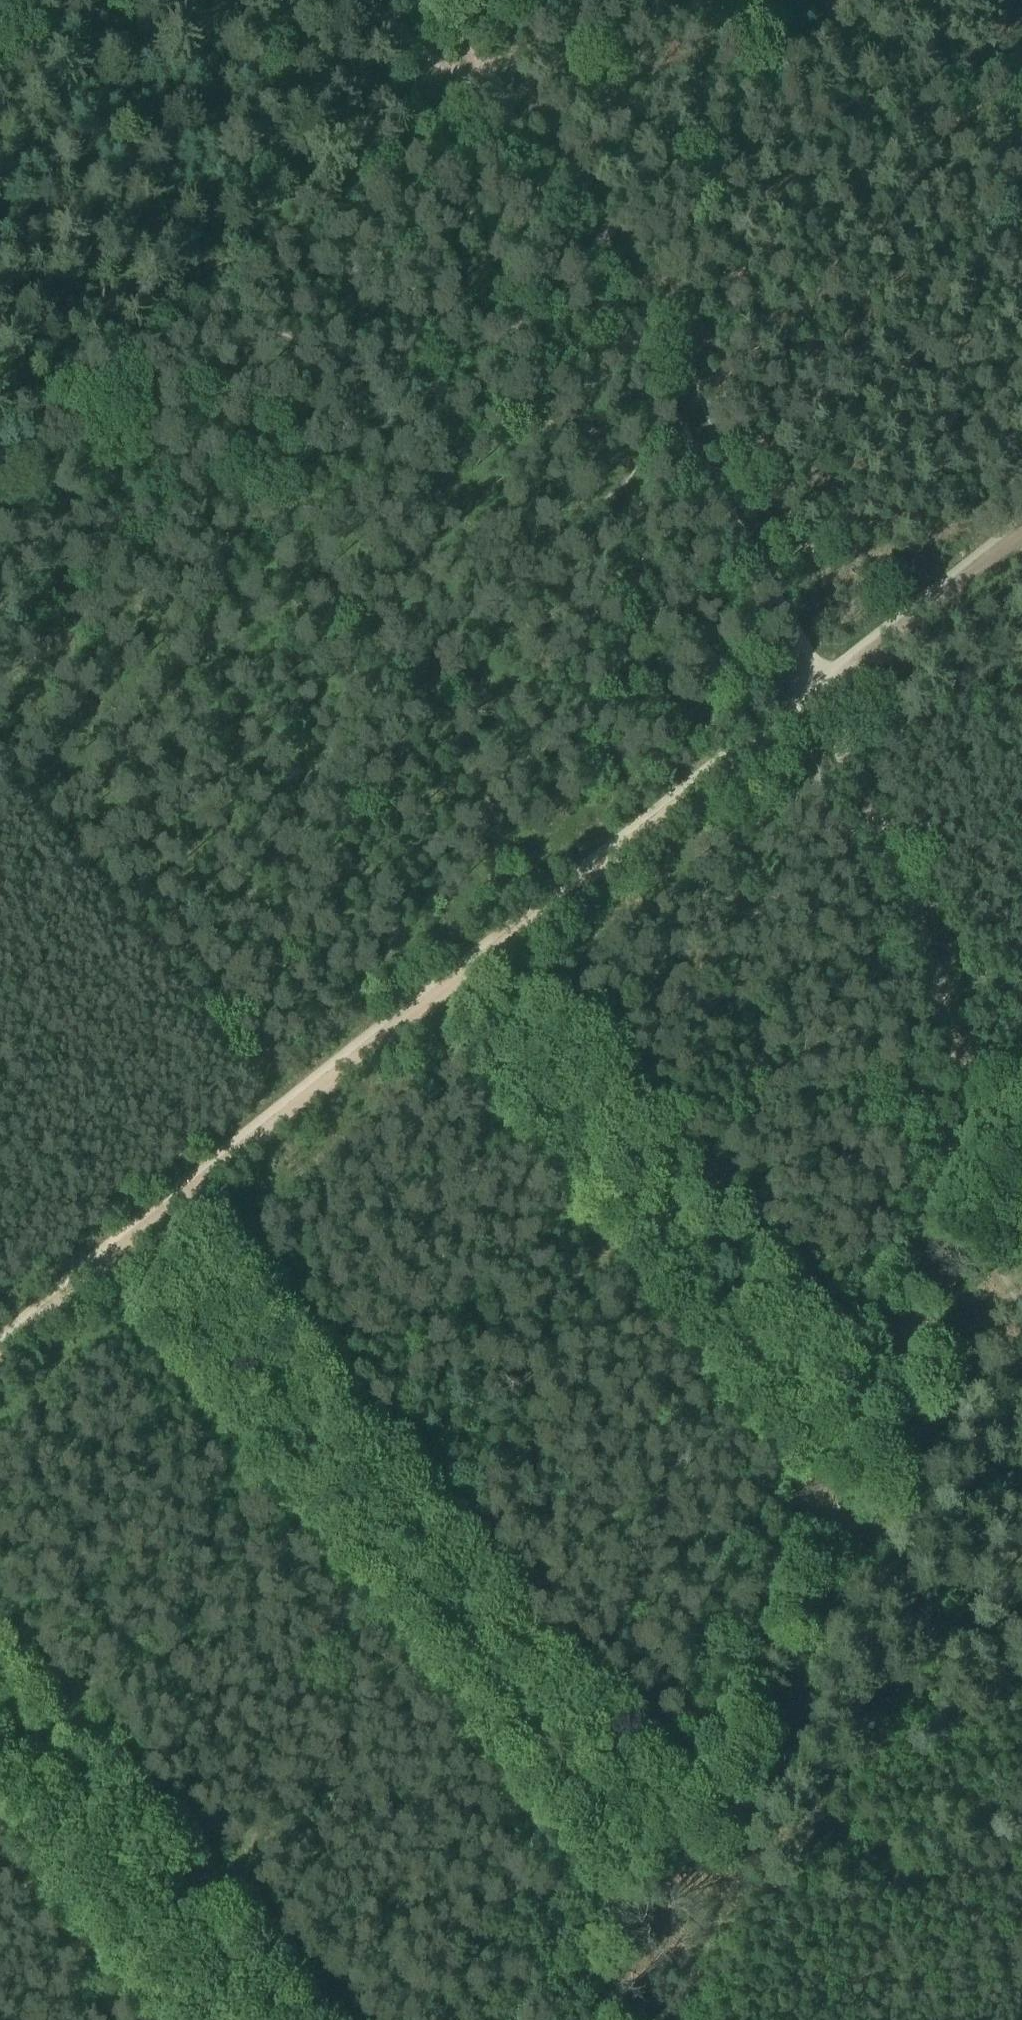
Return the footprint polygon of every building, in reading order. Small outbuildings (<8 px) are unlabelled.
[(679,782),(697,770),(692,762),(674,774),(679,782)] [(581,849),(563,863),(568,870),(586,856),(581,849)]
